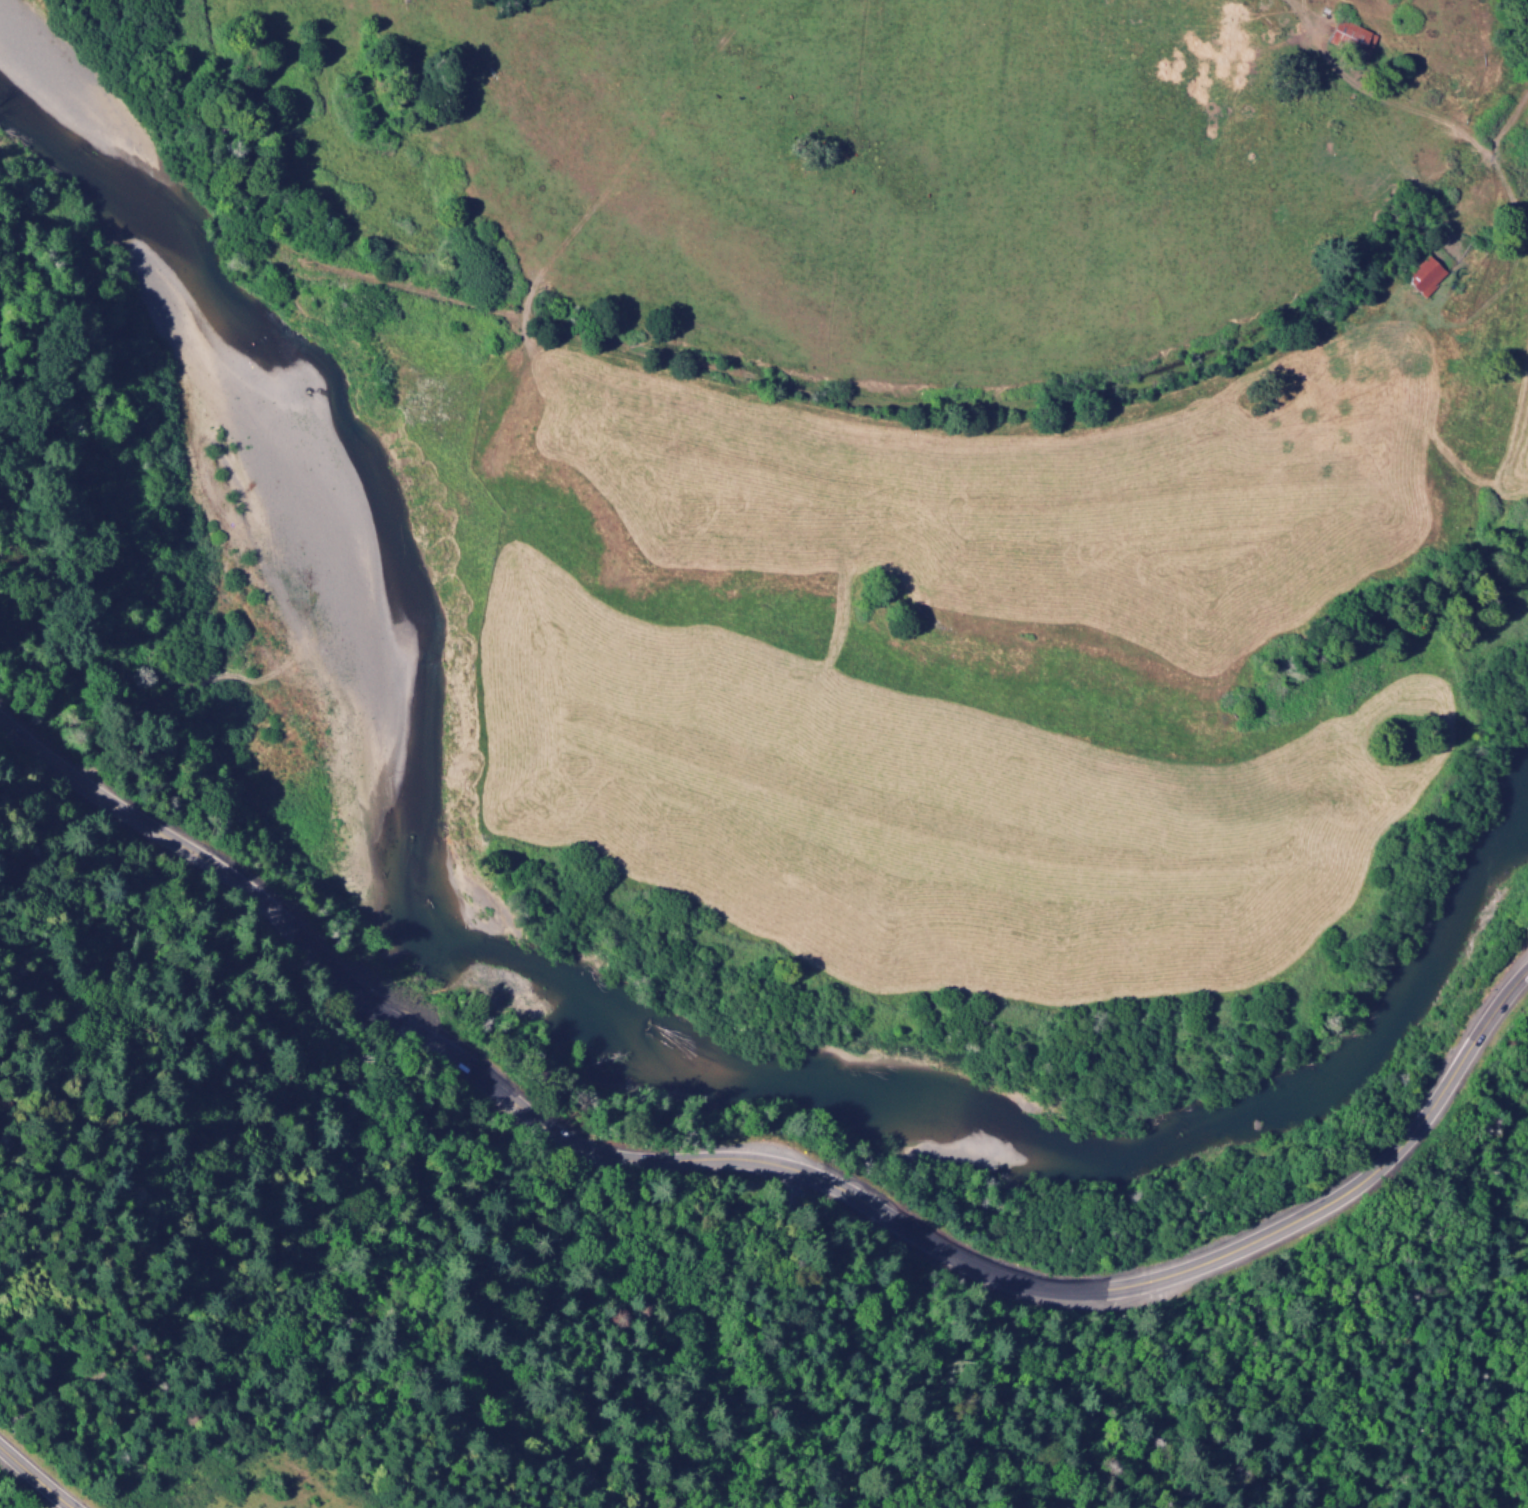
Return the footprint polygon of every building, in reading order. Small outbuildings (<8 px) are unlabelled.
[(1365,58),(1374,37),(1335,20),(1326,41),(1365,58)] [(1403,282),(1422,299),(1444,275),(1426,258),(1403,282)]
